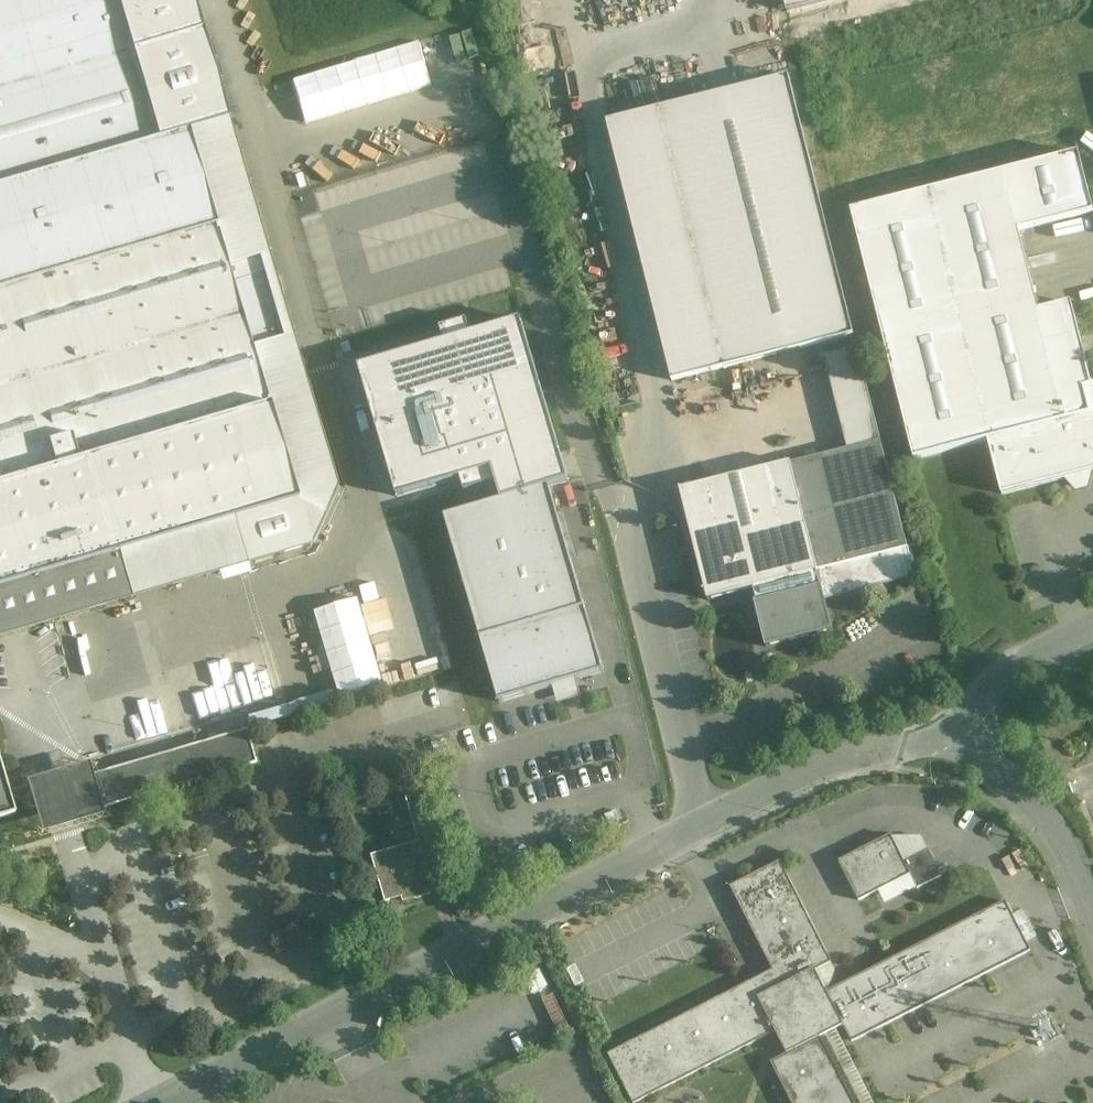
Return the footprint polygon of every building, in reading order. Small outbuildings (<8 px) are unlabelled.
[(234,518),(297,499),(298,499),(253,348),(253,346),(234,282),(229,265),(228,264),(189,129),(159,138),(115,0),(0,0),(0,586),(234,518)] [(159,138),(189,129),(230,118),(196,0),(115,0),(159,138)] [(785,10),(826,0),(782,0),(785,10)] [(292,80),(304,124),(434,86),(421,42),(292,80)] [(789,76),(659,109),(724,368),(855,336),(789,76)] [(724,368),(659,109),(607,122),(672,381),(724,368)] [(333,253),(506,209),(490,143),(317,187),(333,253)] [(856,208),(918,464),(997,445),(1009,497),(1081,480),(1084,491),(1092,489),(1092,310),(1089,291),(1054,299),(1037,227),(1092,214),(1092,151),(856,208)] [(259,256),(229,265),(234,282),(253,346),(283,337),(259,256)] [(512,320),(355,368),(395,501),(459,481),(463,494),(499,483),(504,499),(550,486),(562,482),(512,320)] [(881,441),(858,349),(825,357),(848,450),(881,441)] [(848,450),(830,454),(857,561),(908,549),(881,441),(848,450)] [(830,454),(791,464),(819,571),(857,561),(830,454)] [(791,463),(682,490),(709,598),(708,599),(708,601),(754,589),(757,588),(766,593),(771,584),(819,572),(819,571),(791,464),(791,463)] [(504,499),(446,517),(500,703),(604,672),(550,486),(504,499)] [(297,499),(234,518),(247,563),(310,545),(297,499)] [(247,563),(234,518),(0,586),(0,635),(247,563)] [(857,561),(819,571),(819,572),(826,600),(916,578),(908,549),(857,561)] [(819,572),(771,584),(766,593),(757,588),(754,589),(755,591),(751,592),(753,601),(757,600),(757,602),(755,602),(766,648),(834,631),(826,600),(819,572)] [(360,597),(316,609),(341,695),(385,682),(360,597)] [(77,763),(15,780),(32,840),(94,823),(91,810),(257,764),(248,730),(81,776),(77,763)] [(15,813),(0,761),(0,818),(15,813)] [(436,844),(421,795),(408,799),(422,848),(423,848),(436,844)] [(891,836),(840,862),(860,901),(911,875),(904,861),(891,836)] [(422,848),(405,853),(403,847),(373,856),(386,902),(403,897),(405,902),(431,894),(424,869),(421,869),(420,863),(427,861),(423,848),(422,848)] [(928,849),(904,861),(911,875),(918,889),(942,877),(928,849)] [(781,862),(731,887),(774,971),(609,1055),(634,1102),(636,1102),(776,1032),(788,1054),(772,1063),(792,1102),(854,1102),(821,1038),(844,1026),(852,1042),(1031,951),(1006,902),(827,993),(816,971),(832,963),(781,862)] [(571,1031),(554,994),(543,1000),(560,1036),(571,1031)]
